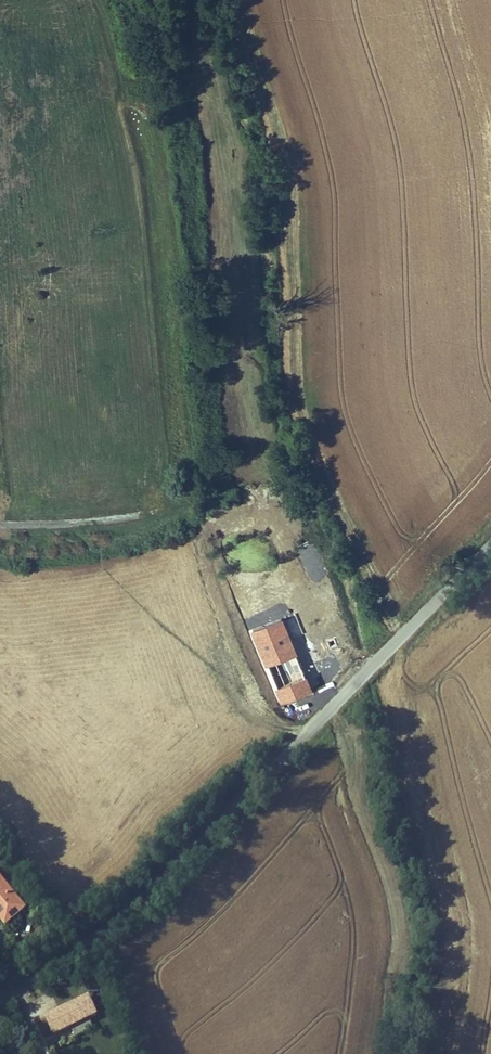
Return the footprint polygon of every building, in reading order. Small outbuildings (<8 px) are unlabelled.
[(306,680),(283,623),(254,635),(277,691),(306,680)] [(312,694),(306,680),(277,691),(283,706),(312,694)] [(0,881),(0,920),(5,928),(25,913),(1,880),(0,881)] [(89,999),(45,1017),(54,1037),(97,1019),(89,999)]
